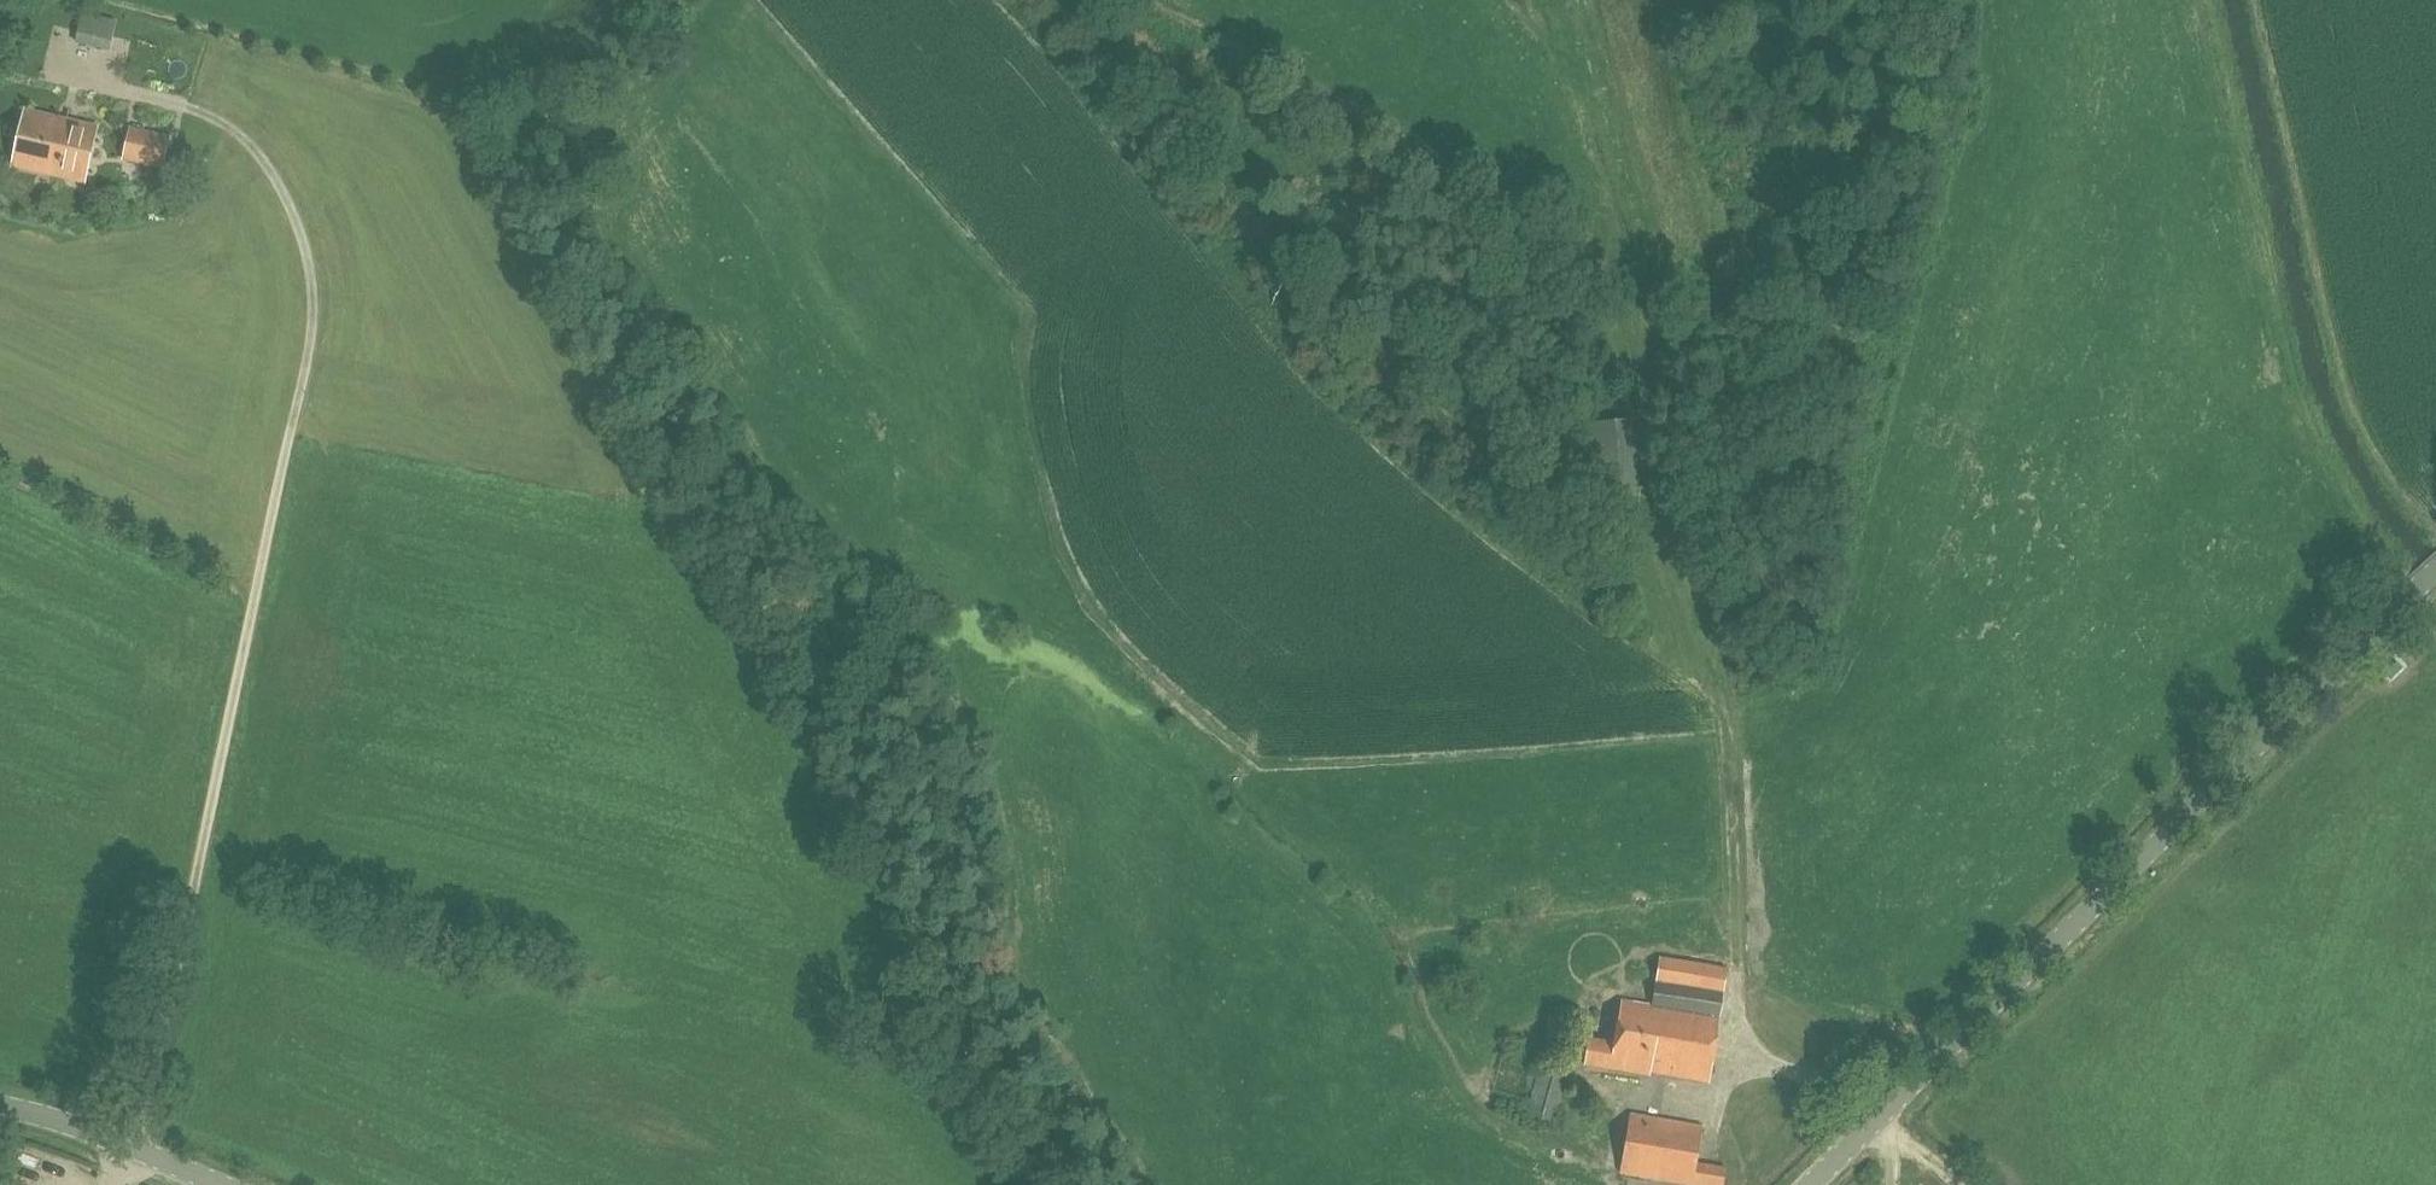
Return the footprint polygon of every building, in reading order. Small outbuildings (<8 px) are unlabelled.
[(109,51),(117,19),(84,12),(77,43),(109,51)] [(58,117),(25,110),(12,165),(46,173),(46,170),(84,179),(96,128),(58,120),(58,117)] [(164,170),(172,136),(130,126),(122,161),(164,170)] [(1660,957),(1653,1005),(1721,1018),(1729,968),(1660,957)] [(1591,1038),(1587,1065),(1651,1076),(1655,1072),(1711,1082),(1721,1018),(1622,1000),(1616,1042),(1591,1038)] [(1570,1072),(1542,1064),(1540,1071),(1531,1069),(1526,1087),(1530,1088),(1528,1093),(1533,1094),(1527,1114),(1555,1121),(1570,1072)] [(1704,1127),(1633,1114),(1623,1172),(1694,1184),(1698,1163),(1704,1127)] [(1698,1163),(1694,1184),(1696,1184),(1725,1184),(1728,1168),(1698,1163)]
